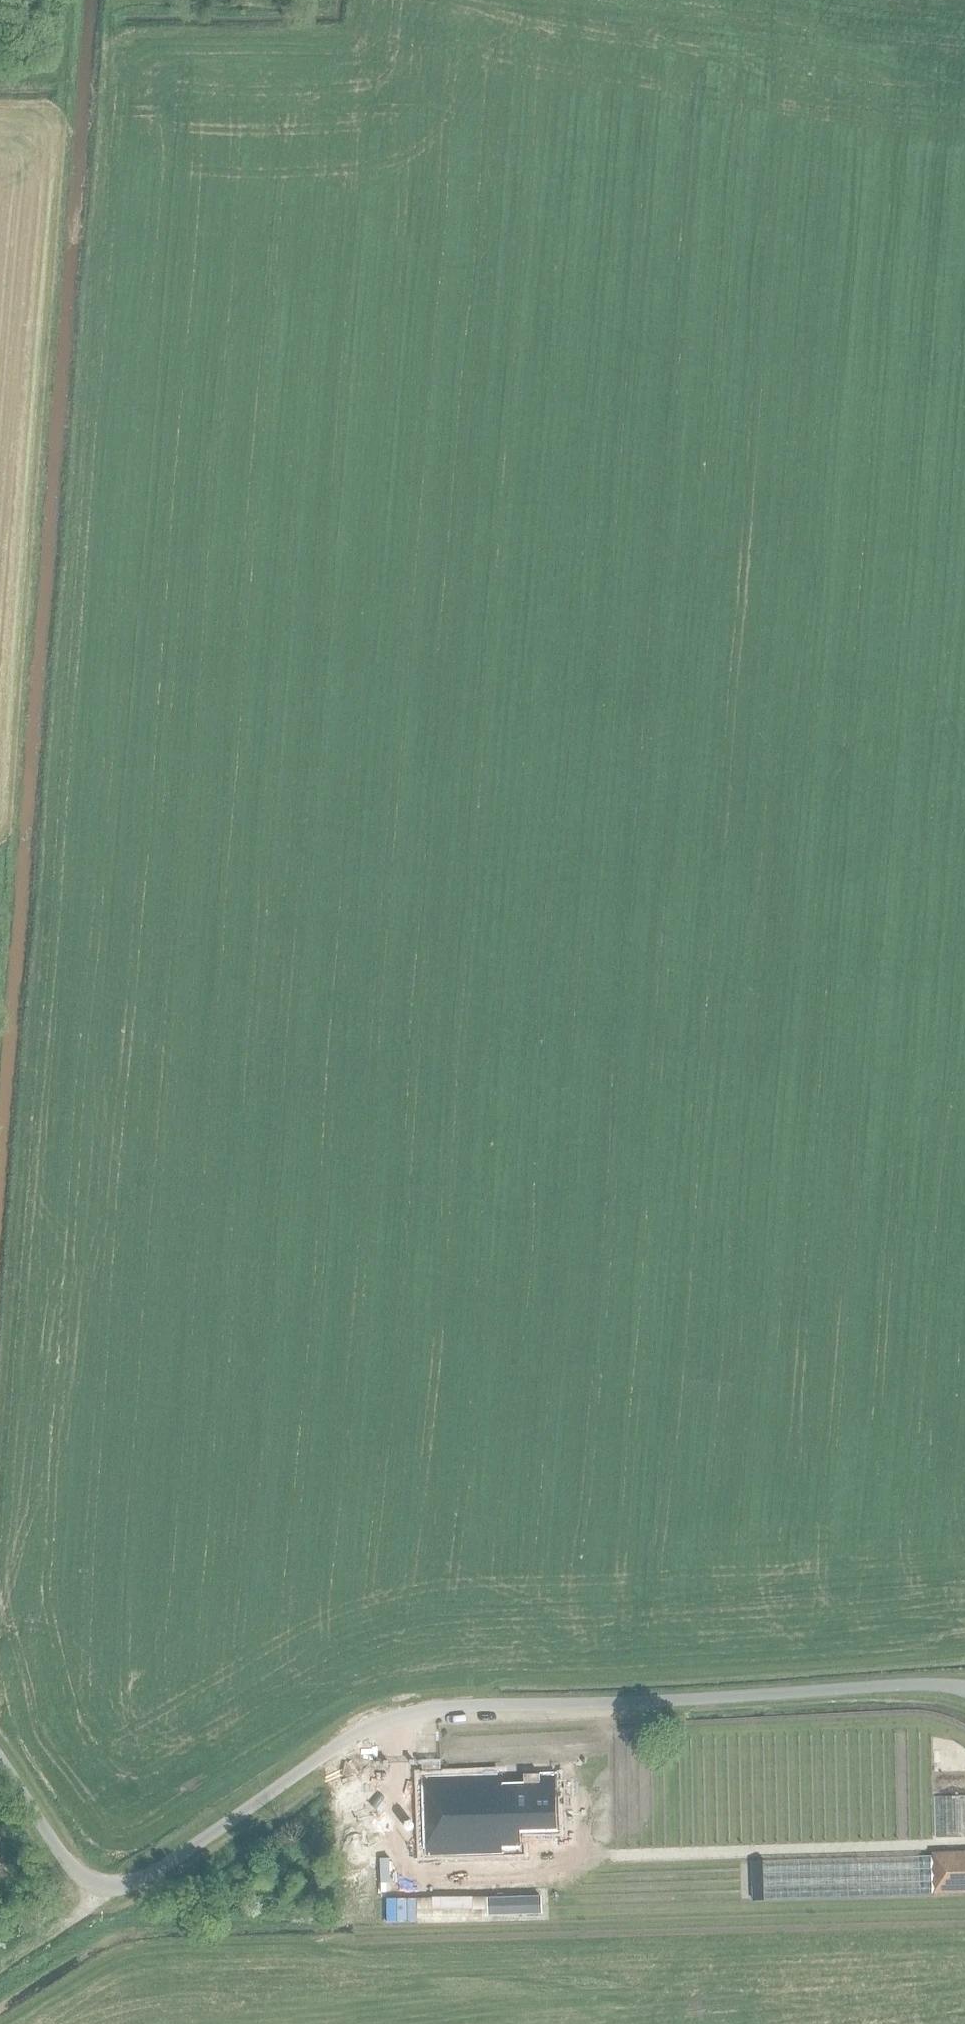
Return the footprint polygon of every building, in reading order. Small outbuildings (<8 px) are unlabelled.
[(498,1773),(421,1778),(422,1788),(432,1788),(435,1840),(425,1840),(426,1853),(520,1847),(518,1827),(555,1825),(552,1769),(525,1771),(522,1771),(523,1780),(499,1782),(498,1773)] [(934,1797),(935,1838),(964,1837),(964,1796),(934,1797)] [(932,1856),(751,1861),(752,1900),(933,1895),(933,1893),(932,1856)]
